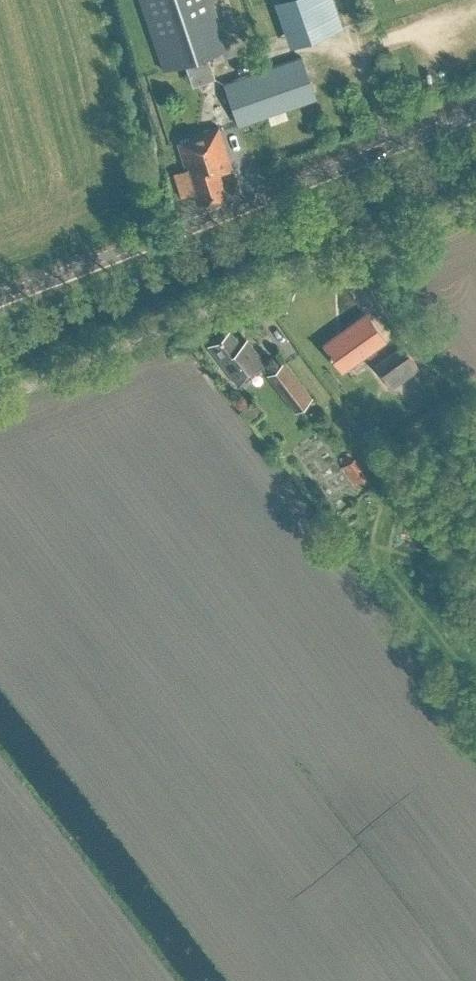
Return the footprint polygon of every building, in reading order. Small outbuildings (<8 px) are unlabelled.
[(227,47),(211,0),(139,0),(162,68),(183,61),(191,84),(214,77),(206,54),(227,47)] [(342,25),(333,0),(274,0),(289,44),(342,25)] [(237,123),(314,96),(300,55),(223,82),(237,123)] [(218,171),(231,166),(217,125),(187,134),(188,136),(175,140),(187,176),(176,180),(181,195),(192,191),(196,201),(225,191),(218,171)] [(340,368),(382,337),(364,312),(322,342),(340,368)] [(227,328),(207,343),(236,383),(263,362),(248,342),(242,346),(227,328)] [(412,357),(401,342),(374,361),(383,377),(384,376),(391,386),(419,366),(412,357)] [(283,358),(269,370),(296,405),(311,394),(283,358)] [(252,398),(242,406),(251,417),(261,410),(252,398)] [(368,439),(382,429),(376,420),(362,429),(368,439)] [(359,466),(348,474),(354,484),(365,476),(359,466)]
